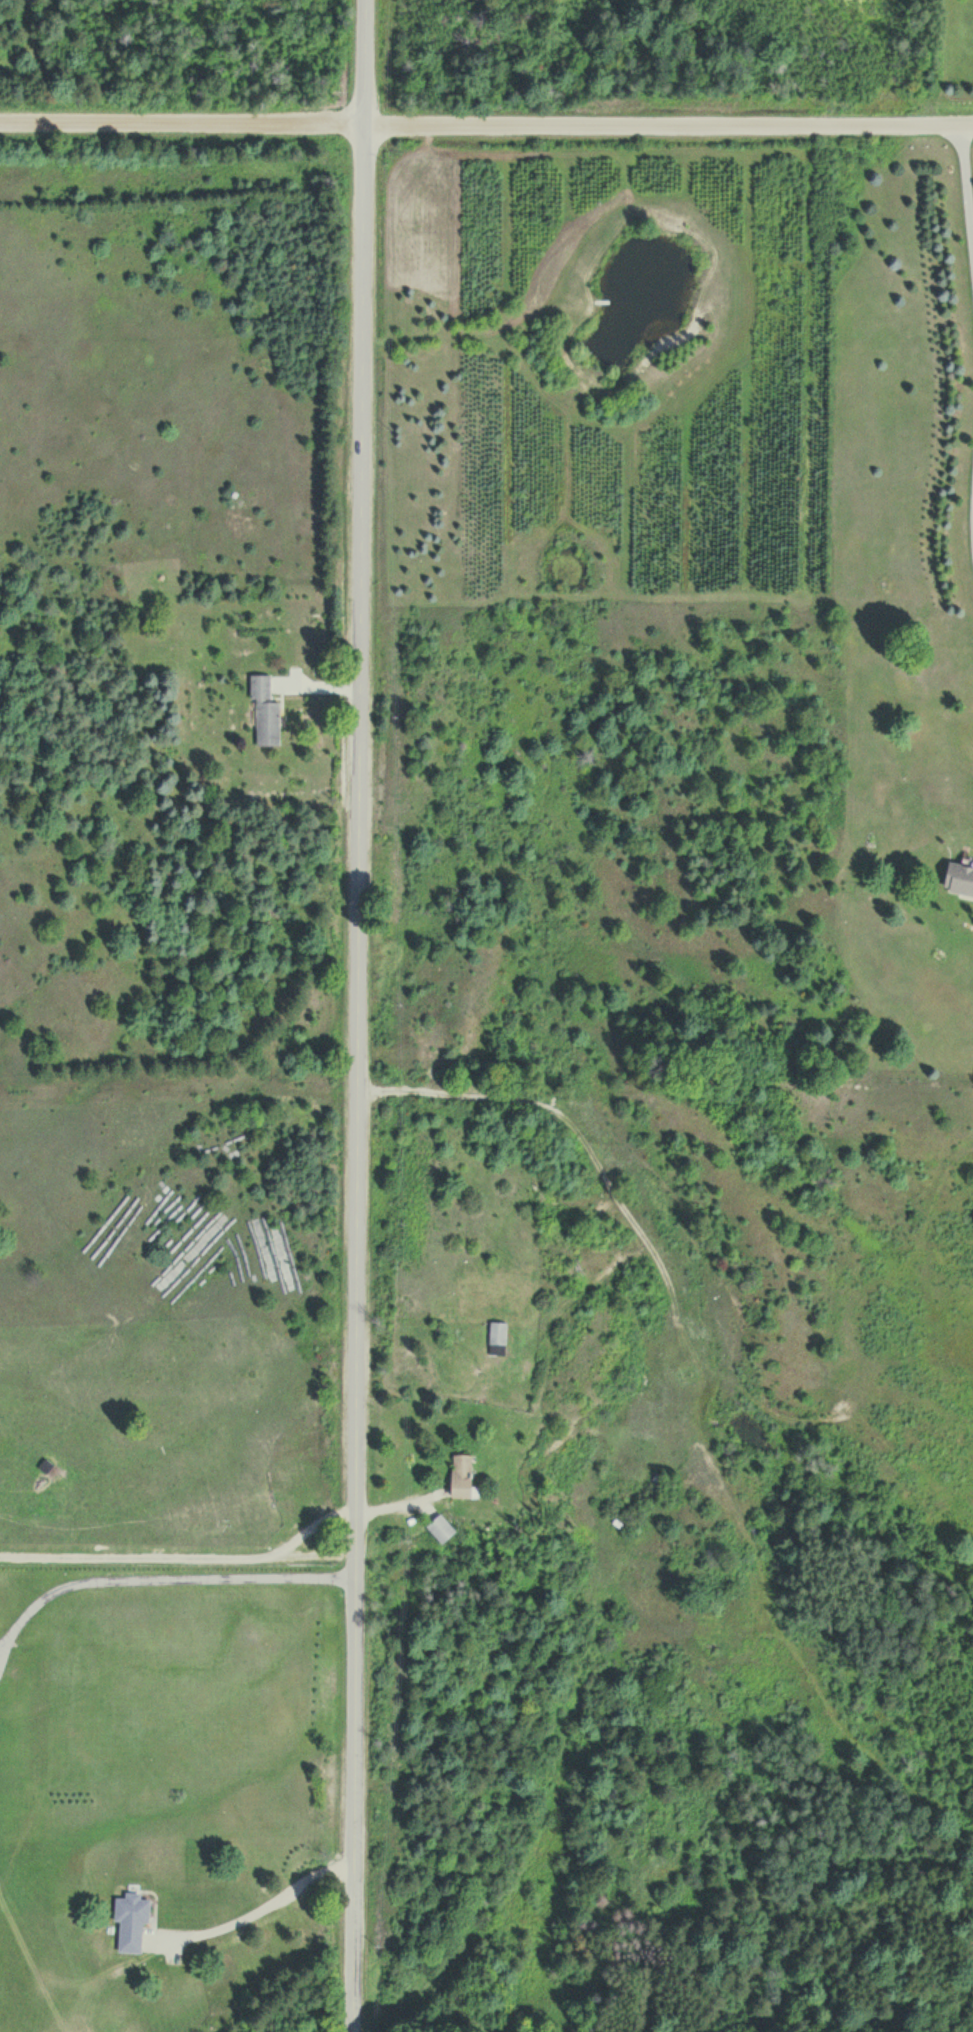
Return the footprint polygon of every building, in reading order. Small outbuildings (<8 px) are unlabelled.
[(280,701),(271,701),(271,675),(251,675),(251,700),(257,700),(257,746),(280,746),(280,701)] [(949,860),(943,891),(972,897),(972,865),(949,860)] [(506,1323),(490,1322),(489,1356),(506,1356),(506,1323)] [(452,1498),(471,1498),(471,1455),(452,1455),(452,1498)] [(456,1530),(440,1513),(426,1527),(443,1544),(456,1530)] [(150,1924),(151,1900),(141,1900),(141,1894),(126,1894),(126,1900),(116,1899),(115,1922),(120,1922),(119,1953),(141,1954),(143,1924),(150,1924)]
